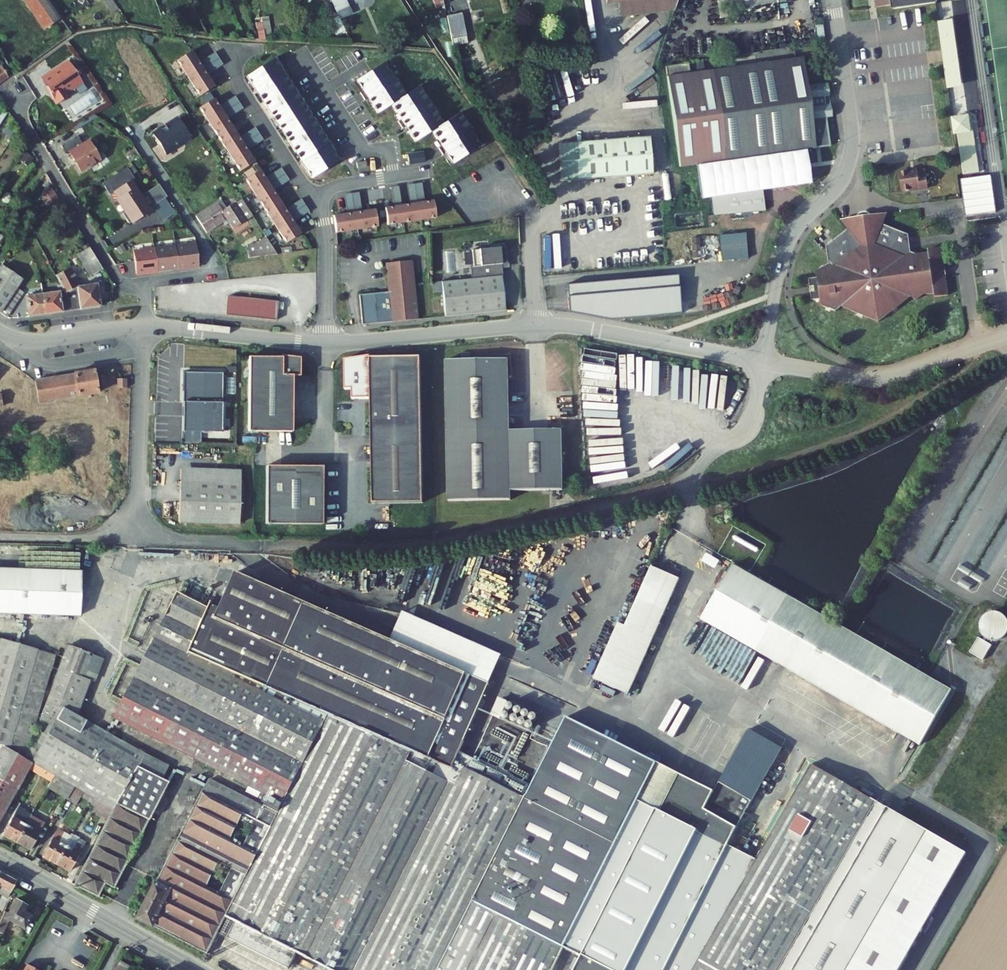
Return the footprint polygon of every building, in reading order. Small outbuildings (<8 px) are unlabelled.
[(11,6),(6,0),(0,4),(0,23),(18,48),(61,18),(48,0),(19,0),(11,6)] [(338,13),(350,8),(346,0),(332,0),(338,13)] [(433,0),(436,8),(441,7),(439,0),(434,0),(433,0)] [(675,10),(678,0),(606,0),(606,3),(617,2),(619,16),(675,10)] [(728,14),(763,9),(762,0),(726,0),(728,14)] [(876,7),(892,5),(892,9),(936,3),(936,0),(875,0),(876,7)] [(352,14),(350,8),(338,13),(339,17),(340,19),(352,14)] [(460,14),(445,16),(451,46),(466,43),(460,14)] [(268,17),(261,18),(264,35),(271,35),(268,17)] [(345,30),(340,19),(339,17),(333,19),(339,32),(345,30)] [(952,21),(939,23),(943,56),(948,90),(962,88),(952,21)] [(633,68),(659,50),(654,42),(666,34),(657,23),(629,43),(639,57),(629,64),(633,68)] [(199,62),(192,51),(178,60),(189,78),(203,69),(199,62)] [(199,62),(203,69),(219,58),(215,52),(199,62)] [(679,168),(815,149),(811,120),(831,117),(830,105),(825,105),(825,104),(824,98),(824,96),(828,96),(827,84),(807,87),(803,57),(689,73),(687,63),(665,66),(679,168)] [(207,75),(223,65),(219,58),(203,69),(207,75)] [(274,59),(247,77),(312,178),(339,161),(333,150),(336,148),(331,141),(328,143),(309,114),(312,112),(308,105),(305,107),(285,77),(289,75),(284,68),(281,70),(274,59)] [(446,153),(453,164),(480,146),(459,114),(443,124),(419,87),(405,96),(384,63),(371,71),(356,81),(363,91),(360,93),(365,100),(368,98),(377,113),(391,104),(401,120),(398,122),(402,129),(405,127),(415,142),(432,131),(442,146),(438,148),(443,155),(446,153)] [(58,79),(46,87),(57,104),(68,97),(66,93),(81,82),(69,64),(65,66),(64,65),(53,72),(58,79)] [(203,69),(189,78),(200,96),(215,86),(207,75),(203,69)] [(58,79),(53,72),(41,79),(46,87),(58,79)] [(219,106),(223,113),(223,112),(239,102),(235,96),(219,106)] [(214,99),(200,108),(240,171),(254,162),(247,151),(243,144),(239,138),(227,119),(223,113),(219,106),(214,99)] [(223,113),(227,119),(243,109),(239,102),(223,112),(223,113)] [(153,135),(165,153),(190,137),(177,117),(164,125),(165,126),(153,135)] [(957,134),(963,175),(981,173),(975,132),(971,132),(969,117),(952,119),(954,134),(957,134)] [(239,138),(243,144),(259,134),(255,127),(239,138)] [(243,144),(247,151),(263,140),(259,134),(243,144)] [(70,153),(81,172),(99,161),(88,141),(82,145),(77,136),(61,146),(67,155),(70,153)] [(649,137),(559,144),(562,181),(652,175),(649,137)] [(423,152),(407,155),(409,165),(425,162),(423,152)] [(151,207),(163,200),(155,187),(142,195),(140,192),(138,193),(135,187),(141,184),(134,174),(130,166),(102,182),(110,195),(115,192),(119,198),(127,211),(126,212),(123,214),(129,224),(132,222),(133,223),(141,217),(141,216),(145,213),(147,216),(154,211),(151,207)] [(281,168),(265,178),(269,185),(270,184),(285,174),(281,168)] [(246,180),(286,243),(300,234),(293,222),(289,216),(285,210),(273,191),(269,185),(265,178),(260,171),(246,180)] [(899,173),(902,192),(928,188),(926,171),(918,172),(917,171),(899,173)] [(269,185),(273,191),(289,180),(285,174),(270,184),(269,185)] [(414,184),(417,204),(425,203),(422,183),(414,184)] [(417,204),(414,184),(407,185),(410,205),(417,204)] [(402,206),(399,187),(391,188),(394,207),(402,206)] [(39,199),(48,208),(59,198),(50,189),(39,199)] [(716,215),(767,211),(765,190),(714,194),(716,215)] [(354,213),(362,212),(359,193),(351,194),(354,213)] [(347,214),(354,213),(351,194),(344,195),(347,214)] [(241,198),(222,211),(202,224),(207,233),(223,222),(226,226),(230,223),(234,229),(253,216),(241,198)] [(301,199),(285,210),(289,216),(305,206),(301,199)] [(394,207),(385,209),(388,225),(420,220),(436,218),(434,201),(425,203),(417,204),(410,205),(402,206),(394,207)] [(202,224),(222,211),(217,203),(197,216),(202,224)] [(289,216),(293,222),(309,212),(305,206),(289,216)] [(333,216),(336,233),(378,227),(375,210),(362,212),(354,213),(347,214),(333,216)] [(911,252),(908,235),(883,225),(873,220),(871,216),(870,214),(857,216),(857,218),(857,222),(848,230),(826,247),(828,264),(816,273),(817,279),(814,279),(811,281),(810,284),(812,287),(815,288),(816,292),(813,294),(812,297),(814,300),(817,301),(820,300),(821,306),(835,312),(841,307),(879,322),(910,298),(917,300),(923,296),(934,294),(935,297),(948,295),(946,284),(945,284),(942,259),(943,259),(941,248),(928,250),(928,253),(917,254),(911,252)] [(888,214),(871,216),(873,220),(883,225),(888,214)] [(857,218),(840,220),(848,230),(857,222),(857,218)] [(747,235),(722,235),(722,261),(748,260),(747,235)] [(196,242),(133,250),(136,273),(199,264),(196,242)] [(248,248),(250,258),(269,256),(268,250),(261,251),(260,246),(248,248)] [(443,293),(445,317),(505,312),(502,277),(504,277),(503,269),(502,264),(508,264),(506,246),(490,247),(490,248),(473,250),(474,266),(471,267),(472,280),(442,282),(443,293)] [(90,278),(103,270),(90,248),(77,256),(90,278)] [(417,320),(411,261),(387,264),(390,294),(387,298),(381,294),(359,296),(362,326),(417,320)] [(0,268),(0,312),(10,298),(17,288),(23,279),(2,265),(0,268)] [(55,275),(61,286),(71,305),(79,304),(80,310),(100,307),(97,284),(77,287),(67,270),(55,275)] [(679,275),(567,284),(570,312),(612,320),(682,314),(679,275)] [(443,293),(442,282),(433,283),(434,294),(443,293)] [(59,292),(42,294),(45,315),(70,311),(69,305),(71,305),(61,286),(58,286),(59,292)] [(23,292),(17,288),(10,298),(16,302),(23,292)] [(42,294),(26,296),(29,317),(45,315),(42,294)] [(279,301),(228,296),(226,314),(277,320),(279,301)] [(6,317),(16,302),(10,298),(0,312),(0,313),(6,317)] [(283,357),(251,356),(249,431),(293,432),(295,376),(302,376),(302,357),(283,355),(283,357)] [(423,506),(422,358),(372,358),(372,356),(350,358),(346,360),(346,389),(353,389),(353,399),(372,399),(372,506),(423,506)] [(515,381),(515,356),(476,359),(476,361),(447,361),(448,501),(510,501),(510,492),(563,492),(563,432),(510,432),(510,381),(515,381)] [(74,375),(35,382),(39,403),(78,396),(78,397),(97,394),(93,370),(74,374),(74,375)] [(224,373),(184,373),(184,433),(224,433),(224,373)] [(125,380),(116,382),(118,391),(127,389),(125,380)] [(164,418),(164,444),(172,444),(172,418),(164,418)] [(323,469),(267,468),(265,526),(322,528),(323,469)] [(242,470),(182,470),(182,483),(242,483),(242,470)] [(620,474),(588,478),(590,495),(613,492),(612,480),(621,479),(620,474)] [(242,483),(182,483),(182,523),(242,523),(242,483)] [(733,564),(701,619),(920,746),(952,691),(733,564)] [(679,578),(652,566),(625,626),(618,622),(593,677),(627,693),(679,578)] [(0,569),(0,614),(80,616),(82,572),(0,569)] [(655,761),(564,715),(529,786),(458,750),(488,682),(226,569),(217,588),(187,574),(114,720),(265,796),(263,799),(266,804),(279,811),(277,815),(208,779),(138,919),(207,954),(225,918),(235,922),(227,938),(288,969),(297,953),(330,969),(551,969),(563,946),(627,818),(655,761)] [(1000,646),(1006,629),(1006,623),(984,614),(975,637),(1000,646)] [(27,760),(55,655),(1,639),(0,643),(0,818),(11,798),(13,800),(19,789),(17,787),(29,766),(31,767),(33,764),(27,760)] [(977,640),(969,655),(983,662),(991,647),(977,640)] [(107,818),(74,885),(98,897),(105,884),(113,888),(166,784),(160,780),(166,768),(76,717),(87,684),(82,682),(93,654),(68,645),(51,689),(27,760),(33,764),(53,775),(63,780),(72,785),(92,796),(113,808),(107,818)] [(104,659),(93,654),(82,682),(87,684),(93,687),(104,659)] [(500,672),(546,692),(549,686),(503,665),(500,672)] [(647,828),(627,818),(563,946),(580,954),(611,969),(685,969),(705,933),(697,928),(720,890),(729,894),(756,858),(727,844),(781,747),(749,729),(714,790),(676,772),(647,828)] [(676,772),(655,761),(627,818),(647,828),(676,772)] [(33,764),(31,767),(33,768),(32,770),(50,780),(53,775),(33,764)] [(932,829),(811,764),(756,858),(729,894),(720,890),(697,928),(705,933),(685,969),(853,969),(932,829)] [(56,792),(63,780),(53,775),(50,780),(46,787),(56,792)] [(65,797),(72,785),(63,780),(56,792),(65,797)] [(72,785),(65,797),(75,803),(79,794),(90,800),(92,796),(72,785)] [(19,789),(13,800),(18,802),(24,791),(19,789)] [(113,808),(92,796),(90,800),(88,804),(95,808),(93,811),(107,818),(113,808)] [(17,843),(30,818),(21,813),(23,810),(17,807),(2,835),(17,843)] [(30,818),(17,843),(30,850),(41,828),(35,825),(38,820),(31,816),(30,818)] [(44,823),(38,820),(35,825),(41,828),(44,823)] [(932,829),(853,969),(907,969),(974,853),(932,829)] [(62,835),(54,831),(41,856),(56,864),(71,836),(63,832),(62,835)] [(71,834),(71,836),(56,864),(69,871),(83,846),(77,843),(79,839),(71,834)] [(15,880),(0,872),(0,895),(7,898),(15,880)] [(4,912),(0,920),(0,933),(2,934),(8,920),(23,928),(30,916),(23,911),(26,906),(15,900),(7,913),(4,912)] [(580,954),(573,969),(611,969),(580,954)] [(114,969),(130,969),(131,968),(119,961),(114,969)]
